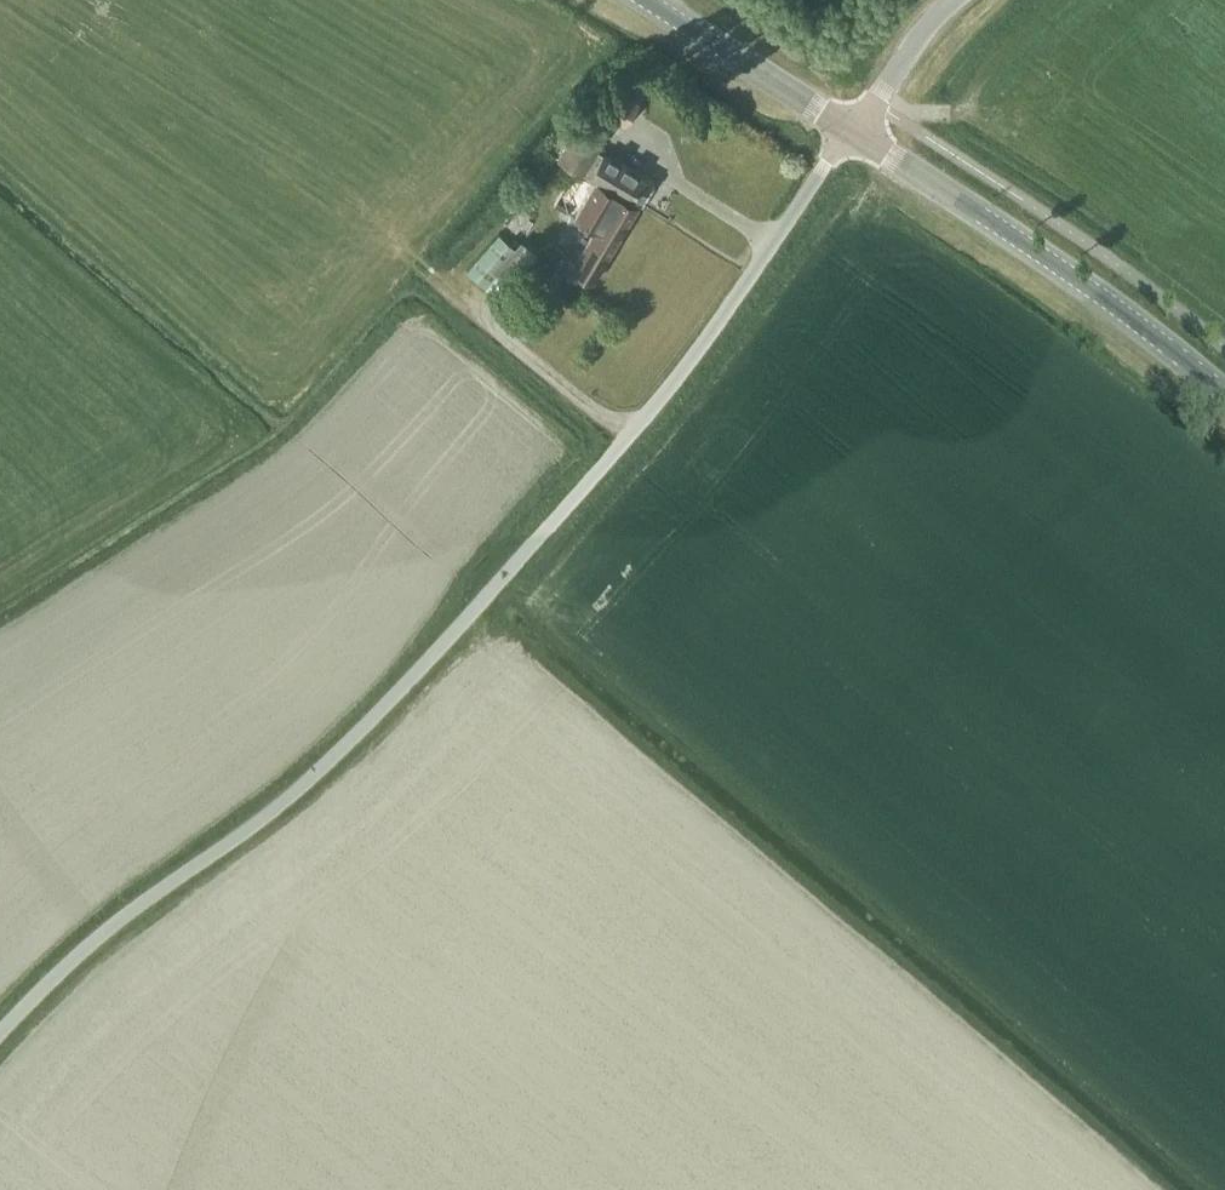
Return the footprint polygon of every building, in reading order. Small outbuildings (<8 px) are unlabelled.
[(638,206),(653,181),(604,151),(603,153),(598,149),(609,130),(584,114),(557,158),(583,174),(583,173),(588,176),(588,177),(597,182),(598,181),(638,206)] [(616,241),(638,206),(598,181),(597,182),(576,218),(595,229),(572,267),(594,280),(616,242),(616,241)] [(467,269),(486,285),(518,247),(499,231),(467,269)]
